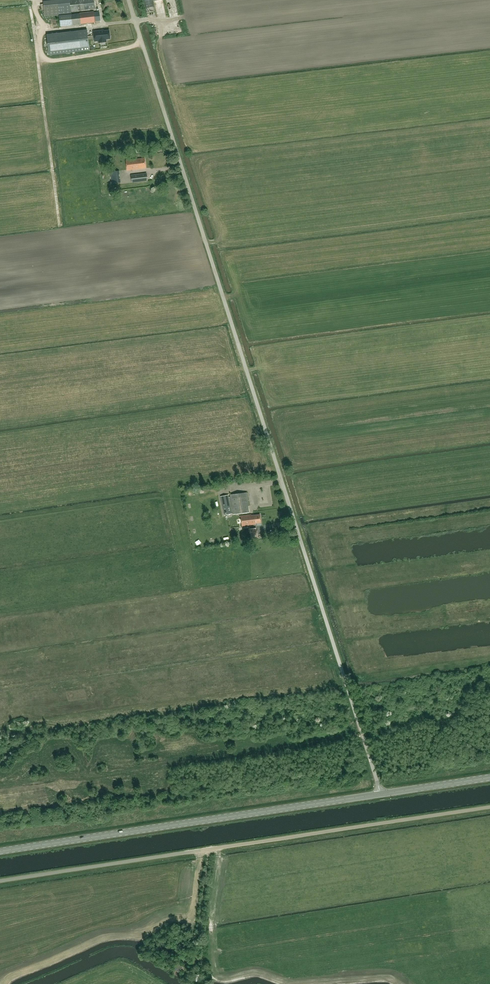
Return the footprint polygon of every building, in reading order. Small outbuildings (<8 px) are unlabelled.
[(43,1),(45,17),(59,16),(59,25),(69,24),(69,25),(73,24),(73,25),(97,22),(97,21),(101,20),(100,12),(94,13),(94,11),(72,14),(72,11),(95,7),(94,1),(85,3),(85,0),(68,0),(58,1),(58,0),(55,0),(43,1)] [(157,17),(159,17),(159,15),(165,14),(162,0),(153,0),(157,17)] [(168,13),(177,12),(175,0),(166,0),(168,13)] [(47,35),(49,55),(89,50),(87,30),(47,35)] [(101,31),(96,31),(96,34),(94,34),(95,41),(99,41),(99,43),(106,42),(106,39),(110,39),(109,30),(102,31),(101,31)] [(126,170),(146,168),(145,158),(125,160),(126,170)] [(120,179),(119,171),(111,172),(112,180),(120,179)] [(132,182),(135,182),(147,181),(147,174),(131,175),(132,182)] [(247,492),(230,495),(233,515),(250,512),(247,492)] [(228,495),(220,497),(221,503),(222,508),(224,515),(233,513),(230,502),(228,495)] [(255,524),(255,523),(256,523),(257,526),(261,525),(261,523),(260,514),(251,515),(251,514),(241,516),(243,526),(255,524)] [(256,528),(249,529),(251,538),(258,537),(257,531),(256,528)]
